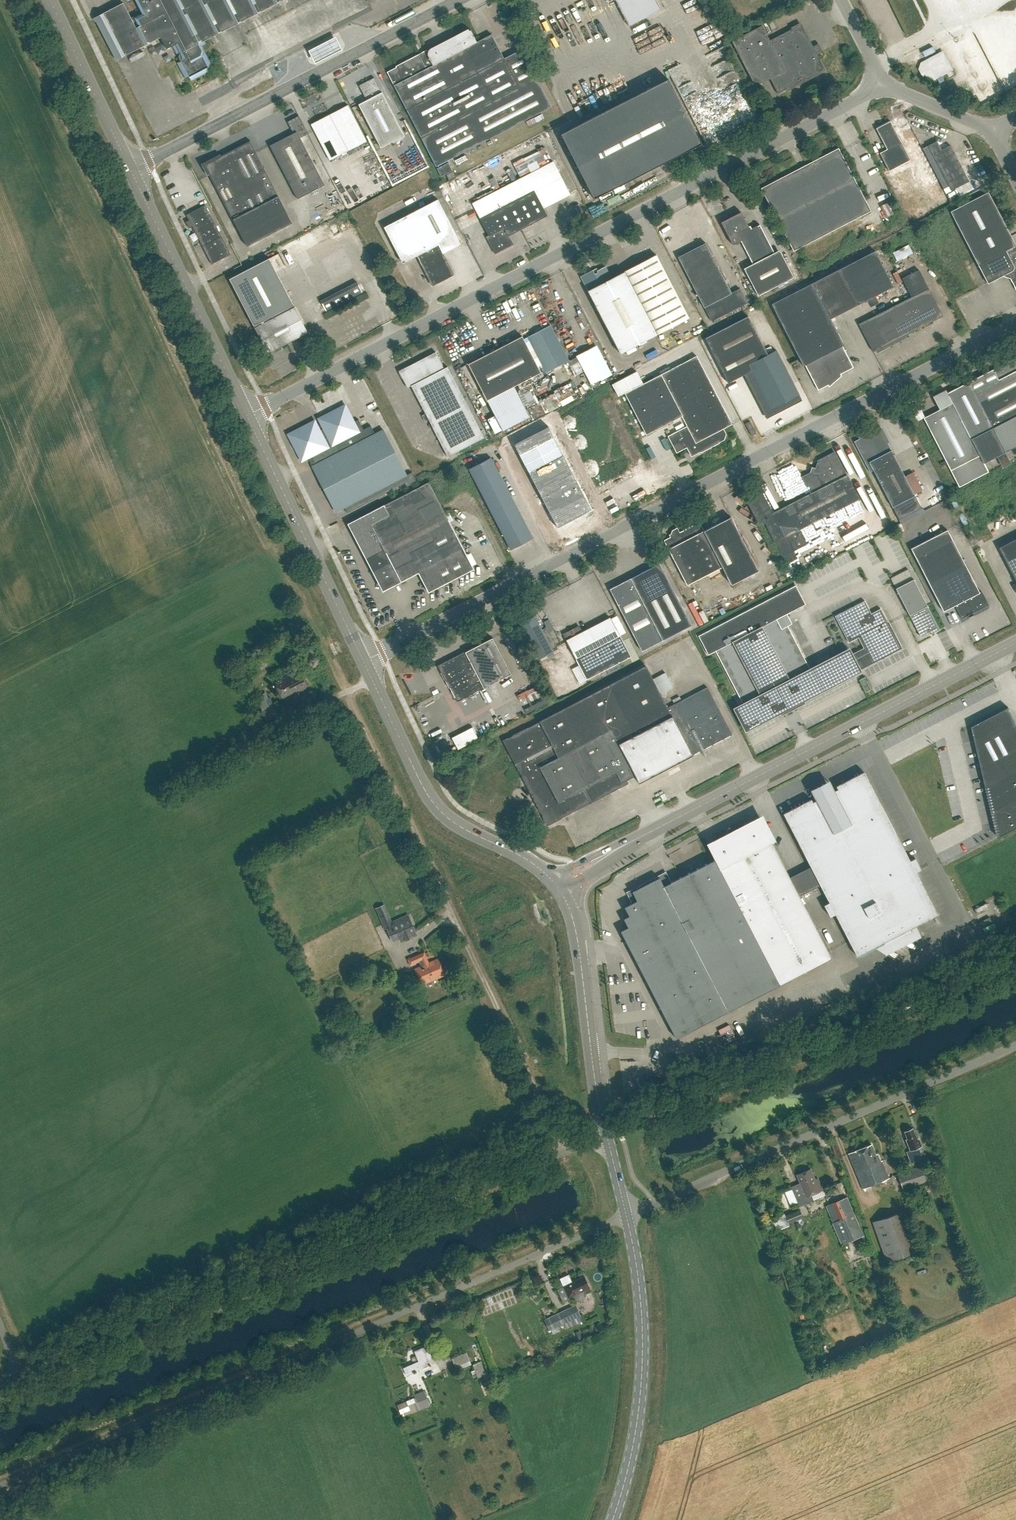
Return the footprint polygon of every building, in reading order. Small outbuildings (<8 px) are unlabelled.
[(146,11),(160,38),(161,37),(167,49),(173,46),(177,54),(180,55),(178,57),(180,61),(177,63),(186,79),(189,77),(191,81),(209,71),(207,68),(212,65),(202,46),(206,44),(204,40),(282,0),(133,0),(140,14),(146,11)] [(506,0),(513,13),(518,10),(512,0),(507,0),(506,0)] [(629,26),(662,9),(658,0),(616,0),(629,26)] [(123,3),(94,18),(96,22),(97,21),(117,60),(160,38),(146,11),(140,14),(131,19),(123,3)] [(769,40),(762,25),(731,41),(755,86),(770,79),(777,94),(823,70),(799,25),(769,40)] [(522,49),(504,58),(492,34),(477,42),(471,30),(469,31),(468,29),(399,65),(400,65),(387,72),(407,110),(436,166),(551,106),(522,49)] [(311,57),(338,45),(333,34),(307,46),(311,57)] [(713,57),(725,50),(720,42),(708,49),(713,57)] [(922,66),(918,69),(924,79),(928,77),(931,82),(953,70),(943,50),(920,62),(922,66)] [(612,81),(622,76),(615,63),(606,69),(612,81)] [(359,104),(381,147),(404,135),(374,77),(359,85),(366,100),(359,104)] [(701,143),(668,79),(561,134),(594,198),(701,143)] [(330,114),(310,125),(329,160),(366,140),(348,104),(330,114)] [(542,113),(526,121),(528,125),(544,118),(542,113)] [(324,185),(300,138),(308,134),(299,116),(289,121),(294,132),(270,145),(297,199),(324,185)] [(876,128),(886,149),(879,153),(889,171),(910,160),(890,121),(876,128)] [(256,207),(278,195),(250,141),(228,153),(256,207)] [(951,190),(968,181),(950,145),(941,150),(936,141),(927,146),(951,190)] [(871,211),(838,148),(761,188),(793,251),(871,211)] [(278,195),(256,207),(228,153),(205,165),(247,245),(292,222),(278,195)] [(449,162),(437,168),(441,176),(453,170),(449,162)] [(480,220),(481,219),(489,236),(486,237),(495,254),(514,245),(509,235),(547,216),(543,209),(570,195),(553,162),(472,203),(480,220)] [(950,212),(987,284),(1007,273),(1015,290),(1015,245),(1007,249),(999,233),(1007,229),(988,192),(950,212)] [(877,202),(883,213),(892,208),(886,197),(877,202)] [(436,284),(438,284),(454,275),(443,254),(439,245),(457,235),(438,199),(384,227),(402,261),(404,259),(405,262),(416,256),(430,282),(430,281),(432,280),(436,282),(437,284),(436,284)] [(579,204),(574,206),(581,218),(585,216),(579,204)] [(230,254),(221,236),(205,206),(187,215),(212,263),(230,254)] [(735,215),(721,223),(732,245),(738,242),(737,240),(739,239),(752,264),(744,269),(758,296),(793,278),(779,250),(774,253),(759,225),(751,229),(750,226),(748,227),(744,218),(740,220),(740,221),(737,220),(737,219),(735,215)] [(893,257),(909,249),(905,241),(889,248),(893,257)] [(705,243),(678,257),(704,307),(712,322),(747,303),(739,288),(731,293),(705,243)] [(842,346),(844,345),(830,318),(893,286),(874,250),(771,304),(802,365),(804,364),(818,390),(828,385),(826,381),(853,367),(842,346)] [(592,271),(581,277),(588,290),(587,291),(620,354),(689,318),(656,255),(624,272),(611,279),(605,267),(597,271),(598,273),(594,274),(592,271)] [(229,279),(255,327),(268,353),(308,332),(294,307),(295,307),(269,258),(229,279)] [(902,279),(911,297),(859,324),(873,352),(942,316),(919,270),(902,279)] [(747,316),(705,338),(728,383),(744,375),(765,415),(766,415),(769,416),(770,417),(802,400),(776,350),(767,355),(767,354),(747,316)] [(523,339),(540,372),(542,375),(568,361),(550,325),(523,339)] [(540,372),(521,336),(495,350),(514,386),(540,372)] [(609,375),(594,346),(577,355),(577,356),(580,361),(592,384),(609,375)] [(450,349),(445,352),(453,367),(458,365),(450,349)] [(495,350),(468,364),(502,431),(529,416),(514,386),(495,350)] [(399,371),(407,387),(411,385),(425,414),(421,416),(425,422),(428,420),(447,457),(484,438),(449,370),(445,372),(435,352),(399,371)] [(568,367),(580,361),(577,356),(566,362),(568,367)] [(691,456),(700,452),(701,453),(719,443),(719,442),(724,440),(726,434),(723,429),(732,424),(696,356),(671,369),(669,366),(660,372),(661,375),(643,384),(637,372),(612,384),(619,396),(625,393),(647,435),(682,416),(687,426),(668,436),(676,453),(686,447),(691,456)] [(923,418),(946,461),(940,463),(942,466),(947,464),(959,487),(988,472),(984,463),(1015,446),(1015,358),(947,393),(952,403),(939,409),(923,418)] [(745,383),(741,385),(747,397),(751,394),(745,383)] [(935,406),(949,401),(943,386),(930,391),(935,406)] [(583,408),(566,417),(572,428),(589,419),(583,408)] [(606,411),(589,419),(594,429),(611,420),(606,411)] [(327,430),(339,453),(348,448),(374,499),(404,483),(401,478),(406,475),(383,430),(375,434),(371,426),(363,429),(358,420),(351,423),(348,416),(341,413),(333,414),(327,420),(326,428),(327,430)] [(589,419),(572,428),(577,438),(594,429),(589,419)] [(611,420),(594,429),(599,438),(616,429),(611,420)] [(751,435),(756,433),(750,421),(745,424),(751,435)] [(495,422),(484,427),(487,434),(498,428),(495,422)] [(548,426),(531,435),(537,446),(554,438),(548,426)] [(876,430),(854,441),(870,472),(873,470),(898,519),(921,508),(914,494),(922,490),(913,472),(905,476),(881,431),(882,429),(877,428),(876,430)] [(313,466),(339,453),(327,430),(319,434),(318,432),(310,429),(303,429),(297,435),(295,442),(299,449),(306,453),(313,466)] [(594,429),(577,438),(582,447),(599,438),(594,429)] [(616,429),(599,438),(603,447),(621,439),(616,429)] [(531,435),(514,444),(520,455),(537,446),(531,435)] [(554,438),(537,446),(542,456),(559,447),(554,438)] [(599,438),(582,447),(586,456),(603,447),(599,438)] [(537,446),(520,455),(525,464),(542,456),(537,446)] [(559,447),(542,456),(547,465),(564,456),(559,447)] [(374,499),(348,448),(339,453),(313,466),(312,466),(335,512),(343,508),(346,513),(374,499)] [(799,529),(815,520),(842,506),(858,498),(847,476),(847,475),(835,452),(827,456),(819,460),(820,462),(817,464),(815,468),(813,467),(811,472),(803,476),(808,486),(810,485),(814,493),(773,513),(762,491),(746,499),(758,522),(763,519),(786,564),(797,559),(793,551),(807,544),(799,529)] [(542,456),(525,464),(530,474),(547,465),(542,456)] [(564,456),(547,465),(553,476),(570,467),(564,456)] [(468,469),(491,513),(510,550),(532,538),(513,502),(490,457),(468,469)] [(609,458),(592,467),(600,482),(617,473),(609,458)] [(547,465),(530,474),(536,485),(553,476),(547,465)] [(570,467),(553,476),(560,490),(577,481),(570,467)] [(553,476),(536,485),(543,499),(560,490),(553,476)] [(577,481),(560,490),(575,519),(592,510),(577,481)] [(473,569),(428,482),(388,503),(423,570),(433,590),(473,569)] [(560,490),(543,499),(558,528),(575,519),(560,490)] [(388,503),(357,520),(358,522),(349,526),(381,589),(400,579),(401,582),(423,570),(388,503)] [(851,519),(861,512),(855,503),(845,510),(851,519)] [(701,524),(697,523),(666,539),(665,543),(668,549),(687,585),(722,567),(731,584),(758,570),(731,517),(704,531),(701,524)] [(820,522),(801,530),(806,542),(825,533),(820,522)] [(911,548),(916,557),(943,611),(955,605),(962,618),(968,615),(969,617),(973,614),(972,613),(989,604),(982,591),(979,592),(947,529),(911,548)] [(999,548),(1015,581),(1015,539),(999,548)] [(691,625),(668,581),(640,595),(632,581),(631,578),(615,586),(609,589),(641,651),(663,640),(691,625)] [(940,630),(928,606),(914,579),(896,588),(910,615),(921,636),(929,633),(930,635),(940,630)] [(793,704),(846,676),(854,672),(845,656),(841,658),(842,659),(821,670),(819,666),(811,670),(788,626),(792,624),(787,614),(806,604),(796,585),(698,637),(708,655),(716,650),(744,705),(737,709),(747,728),(779,712),(781,716),(784,714),(782,711),(794,706),(793,704)] [(851,654),(850,653),(845,656),(854,672),(881,658),(881,659),(886,657),(886,656),(901,648),(881,609),(871,614),(865,600),(835,616),(849,642),(859,637),(864,647),(851,654)] [(697,608),(703,619),(712,614),(707,603),(697,608)] [(535,616),(521,623),(540,659),(554,651),(535,616)] [(631,656),(620,635),(611,618),(603,622),(567,641),(586,679),(631,656)] [(439,665),(450,687),(457,701),(511,674),(493,638),(439,665)] [(611,684),(503,740),(531,793),(531,794),(547,825),(569,814),(570,814),(570,813),(628,783),(626,780),(635,775),(639,783),(693,755),(672,715),(646,666),(611,684)] [(292,673),(277,681),(284,695),(297,688),(298,690),(308,684),(302,671),(293,675),(292,673)] [(866,692),(869,690),(871,689),(865,678),(860,680),(866,692)] [(708,687),(669,708),(672,715),(693,755),(701,751),(702,754),(706,752),(704,749),(732,734),(708,687)] [(275,706),(270,697),(259,702),(262,710),(256,712),(258,716),(256,717),(260,726),(260,725),(261,729),(278,721),(276,716),(280,715),(276,706),(275,706)] [(1009,707),(972,726),(987,787),(1015,771),(1015,722),(1009,707)] [(830,916),(835,914),(857,956),(876,946),(877,949),(886,954),(912,941),(919,930),(916,925),(938,914),(916,872),(921,869),(915,858),(910,860),(882,807),(868,779),(864,771),(836,786),(838,789),(813,802),(811,799),(783,813),(802,849),(811,867),(790,877),(799,896),(820,885),(829,902),(824,905),(830,916)] [(987,787),(992,812),(1015,800),(1015,771),(987,787)] [(998,837),(1015,828),(1015,800),(992,812),(998,837)] [(742,832),(709,850),(714,860),(715,860),(780,985),(832,958),(799,896),(790,877),(762,822),(750,828),(744,826),(742,832)] [(715,860),(714,860),(671,882),(736,1008),(780,985),(715,860)] [(696,1028),(736,1008),(671,882),(667,874),(627,894),(632,903),(624,907),(629,916),(624,918),(629,927),(620,931),(676,1039),(696,1028)] [(983,901),(970,906),(972,911),(985,906),(983,901)] [(385,929),(387,928),(393,925),(384,905),(376,908),(385,929)] [(416,932),(410,917),(393,925),(399,939),(416,932)] [(425,951),(409,958),(412,965),(419,961),(422,967),(415,969),(422,985),(445,975),(438,959),(430,963),(425,951)] [(417,1005),(407,1009),(409,1014),(419,1010),(417,1005)] [(912,1128),(904,1132),(907,1139),(905,1139),(910,1150),(911,1152),(907,1154),(912,1165),(920,1162),(924,1160),(918,1147),(921,1146),(921,1145),(918,1138),(916,1139),(912,1128)] [(871,1145),(848,1154),(862,1188),(888,1178),(881,1161),(880,1162),(877,1154),(875,1155),(871,1145)] [(922,1165),(897,1174),(903,1190),(927,1180),(922,1165)] [(800,1183),(791,1187),(799,1206),(814,1200),(811,1195),(822,1190),(818,1179),(815,1180),(810,1169),(796,1175),(800,1183)] [(842,1244),(863,1235),(847,1196),(826,1205),(833,1222),(832,1222),(842,1244)] [(800,1210),(786,1215),(789,1223),(803,1217),(800,1210)] [(872,1222),(886,1261),(915,1251),(902,1212),(872,1222)] [(768,1234),(789,1225),(784,1213),(763,1221),(768,1234)] [(574,1295),(575,1298),(577,1300),(580,1300),(583,1299),(584,1297),(584,1294),(583,1291),(590,1288),(584,1276),(572,1282),(569,1274),(560,1278),(561,1282),(568,1298),(574,1295)] [(580,1316),(575,1305),(543,1319),(548,1330),(580,1316)] [(419,1361),(405,1367),(408,1374),(435,1362),(428,1345),(414,1351),(419,1361)] [(472,1364),(467,1352),(452,1358),(457,1370),(472,1364)] [(478,1377),(486,1374),(481,1361),(479,1362),(473,1364),(478,1377)] [(430,1405),(424,1390),(414,1394),(415,1397),(397,1404),(401,1414),(410,1410),(412,1413),(413,1412),(421,1409),(430,1405)]
